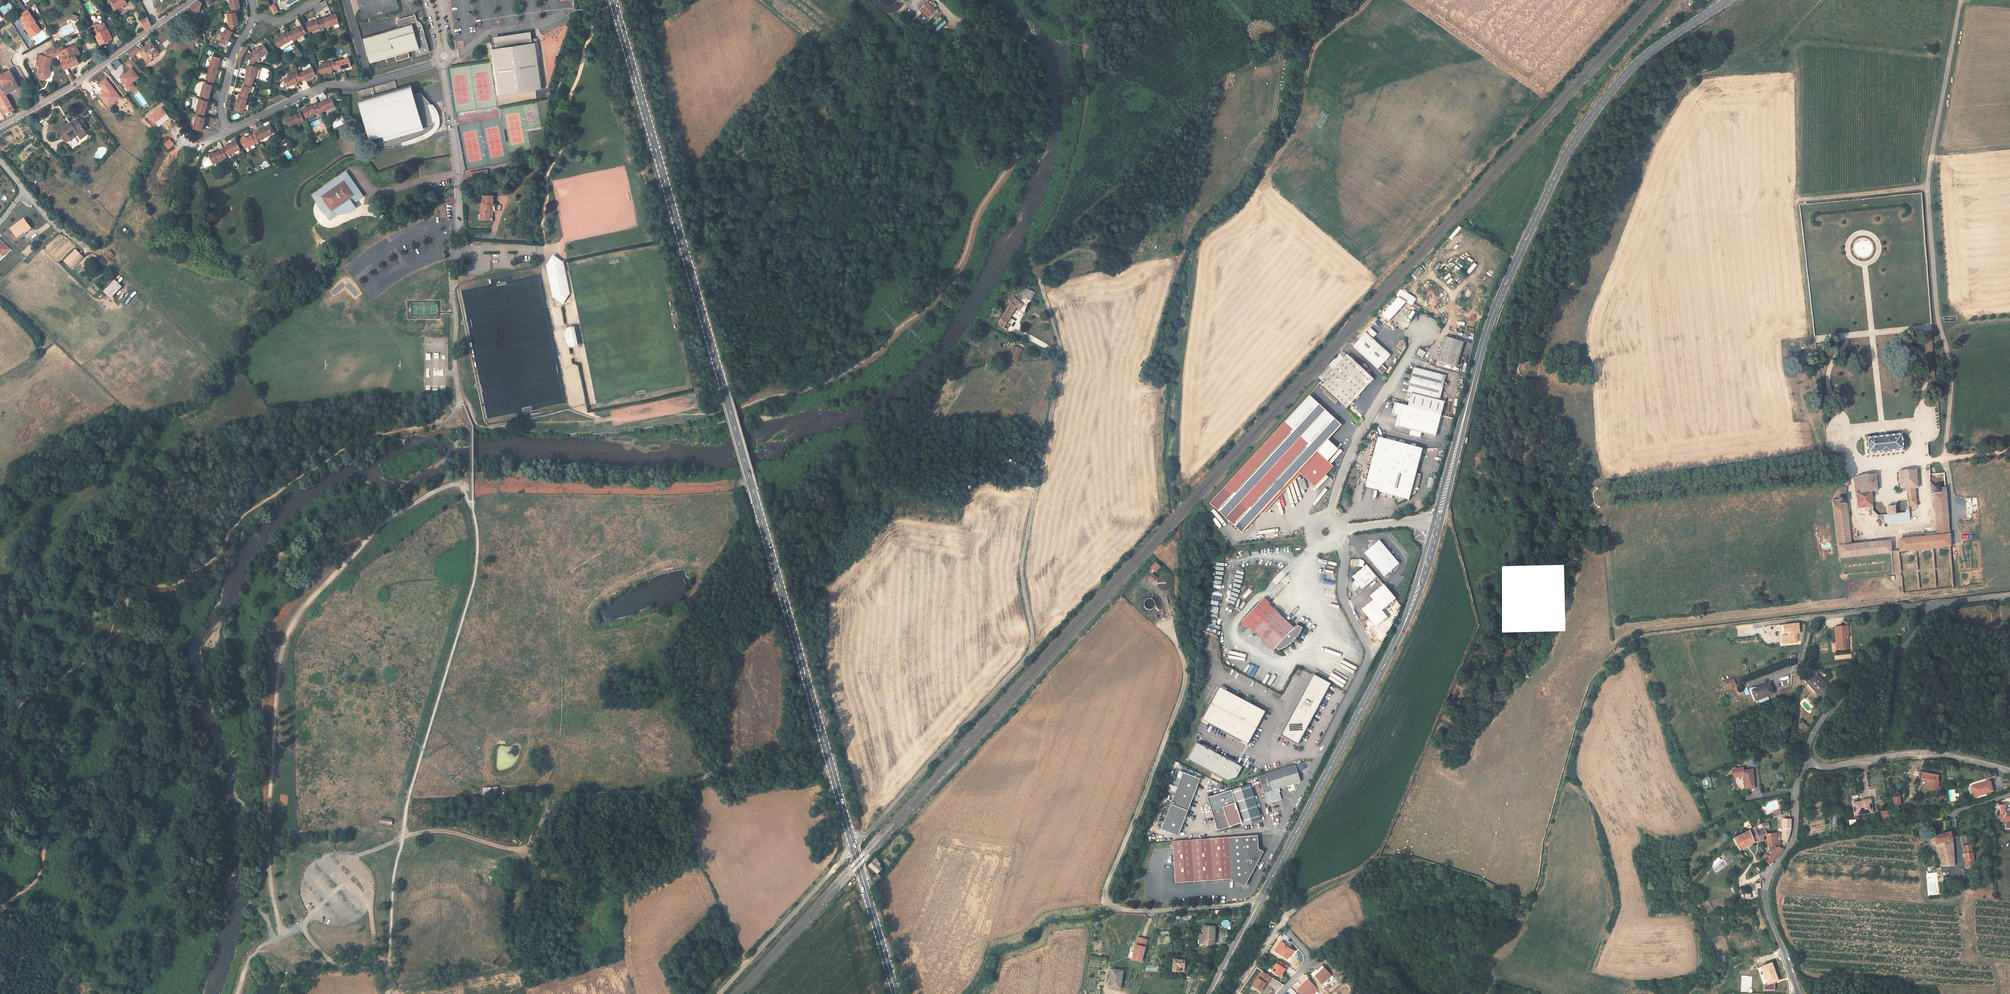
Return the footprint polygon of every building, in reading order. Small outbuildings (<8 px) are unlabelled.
[(127,3),(126,0),(112,0),(113,2),(111,3),(113,8),(115,7),(116,9),(127,3)] [(232,9),(237,8),(240,8),(239,0),(230,0),(232,9)] [(200,1),(191,7),(195,12),(200,9),(202,3),(200,1)] [(274,15),(279,12),(275,3),(269,6),(274,15)] [(929,5),(927,7),(925,6),(921,10),(927,16),(934,10),(929,5)] [(32,37),(42,30),(27,9),(18,16),(32,37)] [(227,14),(230,26),(235,25),(238,24),(237,17),(236,12),(231,13),(227,14)] [(328,18),(321,19),(324,27),(339,23),(336,14),(331,15),(331,16),(328,18)] [(364,39),(371,63),(395,56),(397,61),(410,58),(408,52),(415,50),(417,55),(430,52),(425,34),(422,25),(418,26),(415,15),(397,20),(399,28),(364,39)] [(933,23),(938,30),(947,22),(941,16),(933,23)] [(146,29),(152,25),(148,17),(141,21),(146,29)] [(312,22),(311,21),(307,23),(308,25),(308,29),(309,32),(324,27),(321,19),(315,21),(312,22)] [(100,29),(94,32),(100,45),(113,39),(105,23),(99,26),(100,29)] [(293,30),(288,33),(292,39),(294,41),(307,32),(306,31),(304,28),(302,25),(297,29),(293,31),(293,30)] [(226,45),(231,36),(230,35),(232,32),(228,29),(226,28),(222,36),(223,37),(220,41),(226,45)] [(278,36),(274,39),(279,47),(292,39),(288,33),(288,32),(282,35),(279,37),(278,36)] [(490,49),(492,63),(496,95),(544,88),(538,42),(537,42),(537,38),(532,39),(531,34),(494,39),(495,44),(490,45),(490,49)] [(148,61),(159,53),(152,42),(143,48),(140,51),(136,45),(127,52),(132,57),(140,51),(148,61)] [(62,43),(54,46),(65,70),(68,68),(79,63),(76,56),(80,54),(76,44),(65,49),(62,43)] [(256,50),(251,54),(253,56),(255,60),(256,61),(268,52),(263,44),(259,47),(260,48),(256,50)] [(58,54),(54,47),(44,52),(43,56),(40,55),(38,63),(39,63),(38,67),(40,67),(38,75),(40,78),(45,79),(46,73),(50,74),(50,71),(49,68),(52,58),(58,54)] [(131,69),(120,77),(125,83),(124,84),(130,91),(136,87),(132,82),(140,77),(138,75),(142,71),(132,58),(126,63),(131,69)] [(214,60),(212,60),(207,79),(214,81),(220,59),(215,58),(214,60)] [(349,58),(334,62),(336,68),(336,69),(340,68),(340,69),(345,68),(351,66),(349,58)] [(319,65),(321,73),(328,72),(332,70),(332,69),(336,68),(334,62),(334,61),(319,65)] [(247,74),(245,80),(246,80),(253,82),(257,67),(253,66),(250,65),(248,65),(247,70),(248,70),(247,74)] [(312,67),(298,74),(301,79),(304,77),(305,79),(309,77),(315,74),(312,67)] [(3,108),(0,109),(0,110),(3,116),(14,109),(6,95),(20,87),(10,70),(0,76),(0,102),(3,108)] [(70,73),(67,74),(71,83),(75,81),(71,72),(70,73)] [(284,79),(287,87),(294,84),(298,82),(297,81),(301,79),(298,74),(298,72),(284,79)] [(243,85),(241,94),(248,96),(249,92),(250,92),(253,82),(246,80),(246,84),(245,86),(244,85),(243,85)] [(395,81),(358,91),(362,104),(361,105),(370,138),(372,137),(373,149),(394,147),(394,145),(402,144),(402,143),(415,140),(415,139),(428,135),(428,133),(432,132),(435,130),(437,127),(438,124),(438,121),(432,123),(427,105),(430,104),(428,101),(425,98),(420,93),(414,95),(412,90),(399,93),(398,90),(395,81)] [(201,96),(209,98),(212,85),(204,84),(201,96)] [(244,110),(248,96),(241,94),(240,93),(238,100),(237,103),(236,103),(235,108),(244,110)] [(323,102),(317,105),(320,111),(321,112),(335,106),(331,97),(326,99),(326,100),(323,102)] [(208,102),(200,99),(196,111),(204,114),(208,102)] [(307,107),(302,109),(306,118),(320,111),(317,105),(317,103),(310,106),(307,108),(307,107)] [(291,116),(286,118),(290,126),(304,120),(301,112),(295,115),(291,117),(291,116)] [(194,128),(202,130),(204,122),(206,122),(207,117),(201,115),(200,117),(197,116),(194,128)] [(58,132),(60,135),(64,132),(63,130),(71,124),(72,125),(78,121),(76,119),(58,132)] [(80,139),(86,135),(78,121),(72,125),(71,124),(63,130),(64,132),(60,135),(65,142),(77,133),(78,135),(80,139)] [(261,130),(255,133),(255,134),(259,140),(272,134),(268,125),(264,127),(264,128),(261,130)] [(66,143),(78,135),(77,133),(65,142),(66,143)] [(246,137),(241,139),(245,148),(259,141),(259,140),(255,134),(250,137),(246,138),(246,137)] [(229,145),(223,148),(223,149),(226,155),(240,149),(236,140),(232,142),(232,143),(229,145)] [(226,155),(223,149),(217,152),(214,153),(213,152),(209,155),(213,163),(227,156),(226,155)] [(479,174),(469,176),(470,179),(488,175),(487,169),(478,171),(479,174)] [(313,195),(317,201),(325,212),(330,220),(339,213),(341,213),(343,213),(345,213),(347,212),(348,212),(349,211),(352,210),(353,209),(355,208),(356,208),(353,203),(363,196),(358,189),(351,179),(346,172),(335,180),(335,181),(325,188),(324,187),(313,195)] [(493,196),(483,195),(482,204),(481,204),(480,217),(490,218),(490,209),(488,209),(488,204),(490,204),(493,205),(493,196)] [(24,219),(11,229),(17,237),(24,232),(24,231),(30,226),(24,219)] [(4,256),(9,250),(0,241),(0,253),(4,256)] [(1127,250),(1117,247),(1115,253),(1126,256),(1127,250)] [(83,258),(76,250),(65,261),(72,269),(83,258)] [(109,251),(106,255),(110,259),(114,255),(109,251)] [(557,298),(562,302),(566,296),(565,294),(569,294),(563,263),(562,263),(562,262),(557,259),(552,260),(549,264),(549,266),(547,266),(553,297),(557,296),(557,298)] [(111,298),(122,287),(115,281),(104,292),(111,298)] [(1039,295),(1029,292),(1026,301),(1036,304),(1039,295)] [(1399,298),(1383,316),(1389,322),(1406,304),(1399,298)] [(1024,305),(1015,300),(1006,314),(1011,318),(1018,307),(1021,309),(1024,305)] [(1008,322),(1011,318),(1006,314),(1003,319),(1008,322)] [(1008,322),(1003,319),(1000,324),(1005,328),(1008,322)] [(1393,355),(1376,338),(1381,333),(1374,326),(1356,346),(1380,369),(1393,355)] [(567,344),(571,348),(580,346),(576,327),(567,329),(565,335),(568,334),(570,343),(567,344)] [(1458,367),(1464,343),(1445,337),(1439,362),(1458,367)] [(1013,359),(1018,362),(1024,351),(1018,348),(1013,359)] [(1420,348),(1416,353),(1423,357),(1426,352),(1420,348)] [(1377,379),(1350,354),(1322,383),(1349,407),(1357,399),(1377,379)] [(1439,399),(1445,376),(1415,368),(1409,391),(1439,399)] [(1344,425),(1312,395),(1291,417),(1324,447),(1344,425)] [(1437,437),(1443,416),(1396,404),(1393,416),(1400,417),(1397,427),(1437,437)] [(1244,534),(1301,472),(1318,487),(1337,466),(1320,452),(1324,447),(1291,417),(1211,504),(1244,534)] [(1905,451),(1903,435),(1867,439),(1868,455),(1884,454),(1884,455),(1891,454),(1891,453),(1905,451)] [(1415,486),(1425,448),(1380,436),(1368,480),(1383,485),(1381,489),(1381,492),(1396,496),(1400,504),(1419,493),(1415,486)] [(1919,493),(1917,471),(1900,473),(1902,489),(1908,489),(1910,508),(1917,507),(1916,495),(1919,493)] [(1878,493),(1876,476),(1855,479),(1855,482),(1859,510),(1873,509),(1872,494),(1878,493)] [(1383,485),(1368,480),(1367,485),(1381,489),(1383,485)] [(1951,546),(1945,488),(1941,488),(1941,486),(1934,487),(1934,493),(1935,493),(1938,536),(1899,540),(1900,552),(1951,546)] [(1851,545),(1846,506),(1847,505),(1846,495),(1847,487),(1846,487),(1842,489),(1840,491),(1838,493),(1837,496),(1835,500),(1835,501),(1834,502),(1841,558),(1842,558),(1891,553),(1890,541),(1851,545)] [(1896,515),(1896,508),(1887,509),(1888,516),(1896,515)] [(1911,521),(1910,511),(1907,514),(1896,515),(1888,516),(1881,517),(1882,525),(1911,521)] [(1386,576),(1392,572),(1401,565),(1381,540),(1367,551),(1386,576)] [(1157,563),(1152,568),(1157,573),(1162,567),(1157,563)] [(1376,578),(1367,566),(1354,576),(1364,588),(1376,578)] [(1158,578),(1153,573),(1148,579),(1153,583),(1158,578)] [(1396,600),(1383,585),(1370,596),(1373,600),(1362,609),(1376,627),(1389,616),(1383,610),(1396,600)] [(1254,631),(1275,608),(1265,598),(1243,620),(1254,631)] [(1296,627),(1275,608),(1254,631),(1274,650),(1277,647),(1280,649),(1281,649),(1285,648),(1288,646),(1290,644),(1293,642),(1296,639),(1298,636),(1300,633),(1302,630),(1303,627),(1298,625),(1296,627)] [(1802,634),(1800,624),(1786,625),(1786,632),(1790,632),(1790,636),(1787,637),(1788,644),(1799,643),(1798,634),(1802,634)] [(1848,638),(1847,626),(1834,627),(1837,650),(1846,649),(1845,639),(1848,638)] [(1331,684),(1313,674),(1280,734),(1298,744),(1331,684)] [(1830,689),(1815,675),(1806,684),(1821,699),(1830,689)] [(1777,694),(1773,684),(1755,690),(1759,699),(1759,700),(1777,694)] [(1266,711),(1220,687),(1203,719),(1248,743),(1266,711)] [(1241,767),(1198,744),(1189,760),(1227,781),(1234,779),(1241,767)] [(1296,766),(1259,776),(1267,804),(1281,799),(1278,789),(1301,783),(1296,766)] [(1755,790),(1753,771),(1742,772),(1742,770),(1733,771),(1734,779),(1743,778),(1744,791),(1755,790)] [(1201,780),(1183,773),(1171,804),(1189,811),(1201,780)] [(1937,780),(1938,775),(1923,773),(1922,780),(1929,781),(1928,788),(1938,789),(1939,780),(1937,780)] [(1993,792),(1990,783),(1972,788),(1974,798),(1993,792)] [(1250,785),(1207,798),(1218,831),(1231,827),(1242,823),(1243,826),(1253,823),(1261,820),(1250,785)] [(498,794),(498,787),(483,788),(483,795),(498,794)] [(1893,797),(1894,806),(1901,805),(1901,796),(1893,797)] [(1871,816),(1869,802),(1863,802),(1863,804),(1854,805),(1855,817),(1871,816)] [(1189,811),(1171,804),(1161,830),(1179,837),(1189,811)] [(2007,805),(2000,805),(2000,822),(2007,822),(2008,829),(2009,829),(2009,805),(2007,805)] [(1789,837),(1791,820),(1783,821),(1782,842),(1787,845),(1788,840),(1789,837)] [(1776,828),(1774,821),(1762,824),(1764,831),(1776,828)] [(1765,837),(1764,831),(1762,824),(1756,827),(1760,841),(1765,838),(1765,837)] [(1760,841),(1756,827),(1755,828),(1734,839),(1741,850),(1754,843),(1755,844),(1760,841)] [(1955,860),(1954,848),(1951,834),(1935,838),(1942,868),(1952,868),(1952,870),(1956,870),(1955,860)] [(1780,848),(1779,842),(1777,835),(1765,837),(1765,838),(1768,850),(1775,848),(1777,850),(1779,849),(1782,852),(1783,852),(1783,851),(1780,848)] [(1263,852),(1262,838),(1245,839),(1214,841),(1217,881),(1236,882),(1249,889),(1267,855),(1263,852)] [(1975,870),(1973,846),(1965,847),(1963,838),(1957,838),(1959,848),(1965,848),(1966,856),(1967,870),(1975,870)] [(1217,881),(1214,841),(1174,845),(1176,883),(1217,881)] [(1770,867),(1782,853),(1783,852),(1782,852),(1779,849),(1777,850),(1775,848),(1768,850),(1768,851),(1771,854),(1769,856),(1764,861),(1769,866),(1770,867)] [(1764,861),(1769,856),(1766,852),(1760,858),(1764,861)] [(875,864),(871,869),(879,876),(883,871),(881,869),(882,867),(879,865),(877,866),(875,864)] [(1217,948),(1217,930),(1206,930),(1206,938),(1205,941),(1207,941),(1207,947),(1217,948)] [(1137,937),(1135,945),(1132,960),(1144,962),(1149,940),(1137,937)] [(1288,948),(1284,945),(1278,955),(1290,963),(1296,954),(1292,952),(1287,949),(1288,948)] [(1177,974),(1183,974),(1184,969),(1188,969),(1188,963),(1177,962),(1177,974)] [(1778,979),(1772,962),(1763,966),(1766,975),(1768,975),(1770,982),(1778,979)] [(1280,967),(1275,975),(1283,980),(1290,969),(1284,965),(1281,968),(1280,967)] [(1334,979),(1327,971),(1318,980),(1324,987),(1334,979)] [(1126,974),(1115,972),(1112,990),(1124,992),(1126,974)] [(1262,982),(1261,982),(1255,990),(1262,993),(1264,993),(1267,990),(1269,987),(1270,988),(1274,981),(1266,975),(1262,982)] [(1307,991),(1303,993),(1320,993),(1321,993),(1311,983),(1305,989),(1307,991)]
